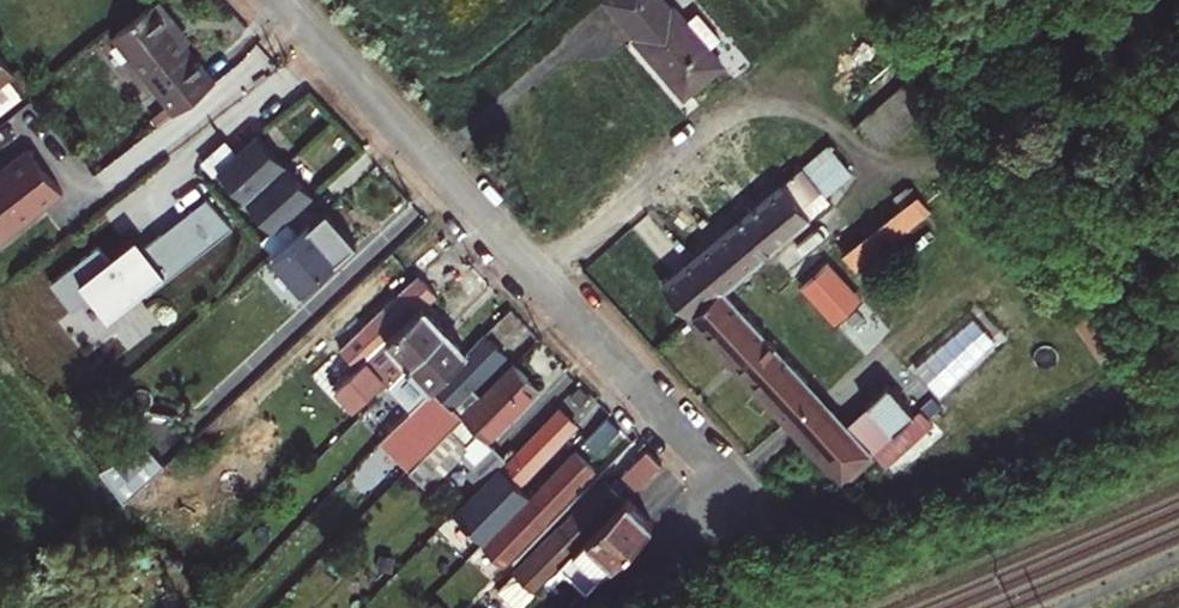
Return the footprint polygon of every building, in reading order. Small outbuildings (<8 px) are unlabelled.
[(678,0),(628,0),(622,5),(657,44),(655,46),(681,74),(686,71),(710,97),(743,67),(729,52),(705,25),(693,12),(688,15),(686,12),(687,10),(678,0)] [(164,20),(153,7),(109,44),(167,115),(207,83),(197,72),(224,50),(186,3),(164,20)] [(705,25),(729,52),(741,42),(716,14),(705,25)] [(10,78),(0,66),(0,86),(10,78)] [(937,74),(885,122),(907,146),(958,99),(937,74)] [(260,243),(274,258),(301,233),(288,219),(315,194),(259,133),(219,171),(274,230),(260,243)] [(878,172),(855,147),(690,296),(880,485),(909,457),(881,428),(753,297),(857,202),(851,196),(878,172)] [(56,196),(20,153),(0,170),(0,241),(24,220),(30,219),(56,196)] [(945,193),(871,256),(884,272),(959,209),(945,193)] [(207,201),(189,216),(214,247),(232,231),(207,201)] [(359,240),(328,207),(301,233),(274,258),(305,291),(359,240)] [(189,216),(161,240),(186,270),(214,247),(189,216)] [(50,291),(73,319),(92,304),(110,326),(144,296),(148,301),(186,270),(161,240),(143,253),(135,243),(107,265),(97,252),(50,291)] [(894,349),(921,324),(868,265),(862,270),(856,265),(852,269),(851,267),(833,283),(894,349)] [(949,416),(970,440),(1085,341),(1024,271),(909,370),(923,385),(951,414),(949,416)] [(362,371),(367,365),(422,308),(436,294),(418,277),(350,347),(322,376),(340,393),(352,381),(362,371)] [(384,378),(392,385),(445,330),(422,308),(367,365),(362,371),(352,381),(340,393),(355,408),(384,378)] [(392,431),(414,407),(466,351),(445,330),(392,385),(403,396),(380,420),(392,431)] [(478,339),(466,351),(414,407),(392,431),(383,440),(412,467),(440,436),(460,415),(482,389),(474,381),(497,357),(478,339)] [(499,464),(504,458),(481,435),(529,385),(510,367),(462,417),(460,415),(440,436),(412,467),(430,483),(462,449),(490,474),(499,464)] [(901,410),(928,437),(949,416),(951,414),(923,385),(899,408),(901,410)] [(881,428),(909,457),(928,437),(901,410),(881,428)] [(573,424),(560,411),(504,469),(499,464),(490,474),(485,479),(454,512),(486,543),(531,495),(517,482),(573,424)] [(605,421),(586,441),(597,453),(617,432),(605,421)] [(92,462),(106,481),(150,458),(140,437),(92,462)] [(639,439),(614,463),(623,472),(648,448),(639,439)] [(625,475),(637,486),(660,462),(648,450),(625,475)] [(591,470),(576,455),(487,547),(503,561),(591,470)] [(106,481),(131,513),(170,476),(150,458),(106,481)] [(622,502),(605,486),(499,597),(510,607),(523,607),(560,567),(622,502)] [(639,538),(654,521),(628,496),(622,502),(560,567),(587,593),(639,538)]
